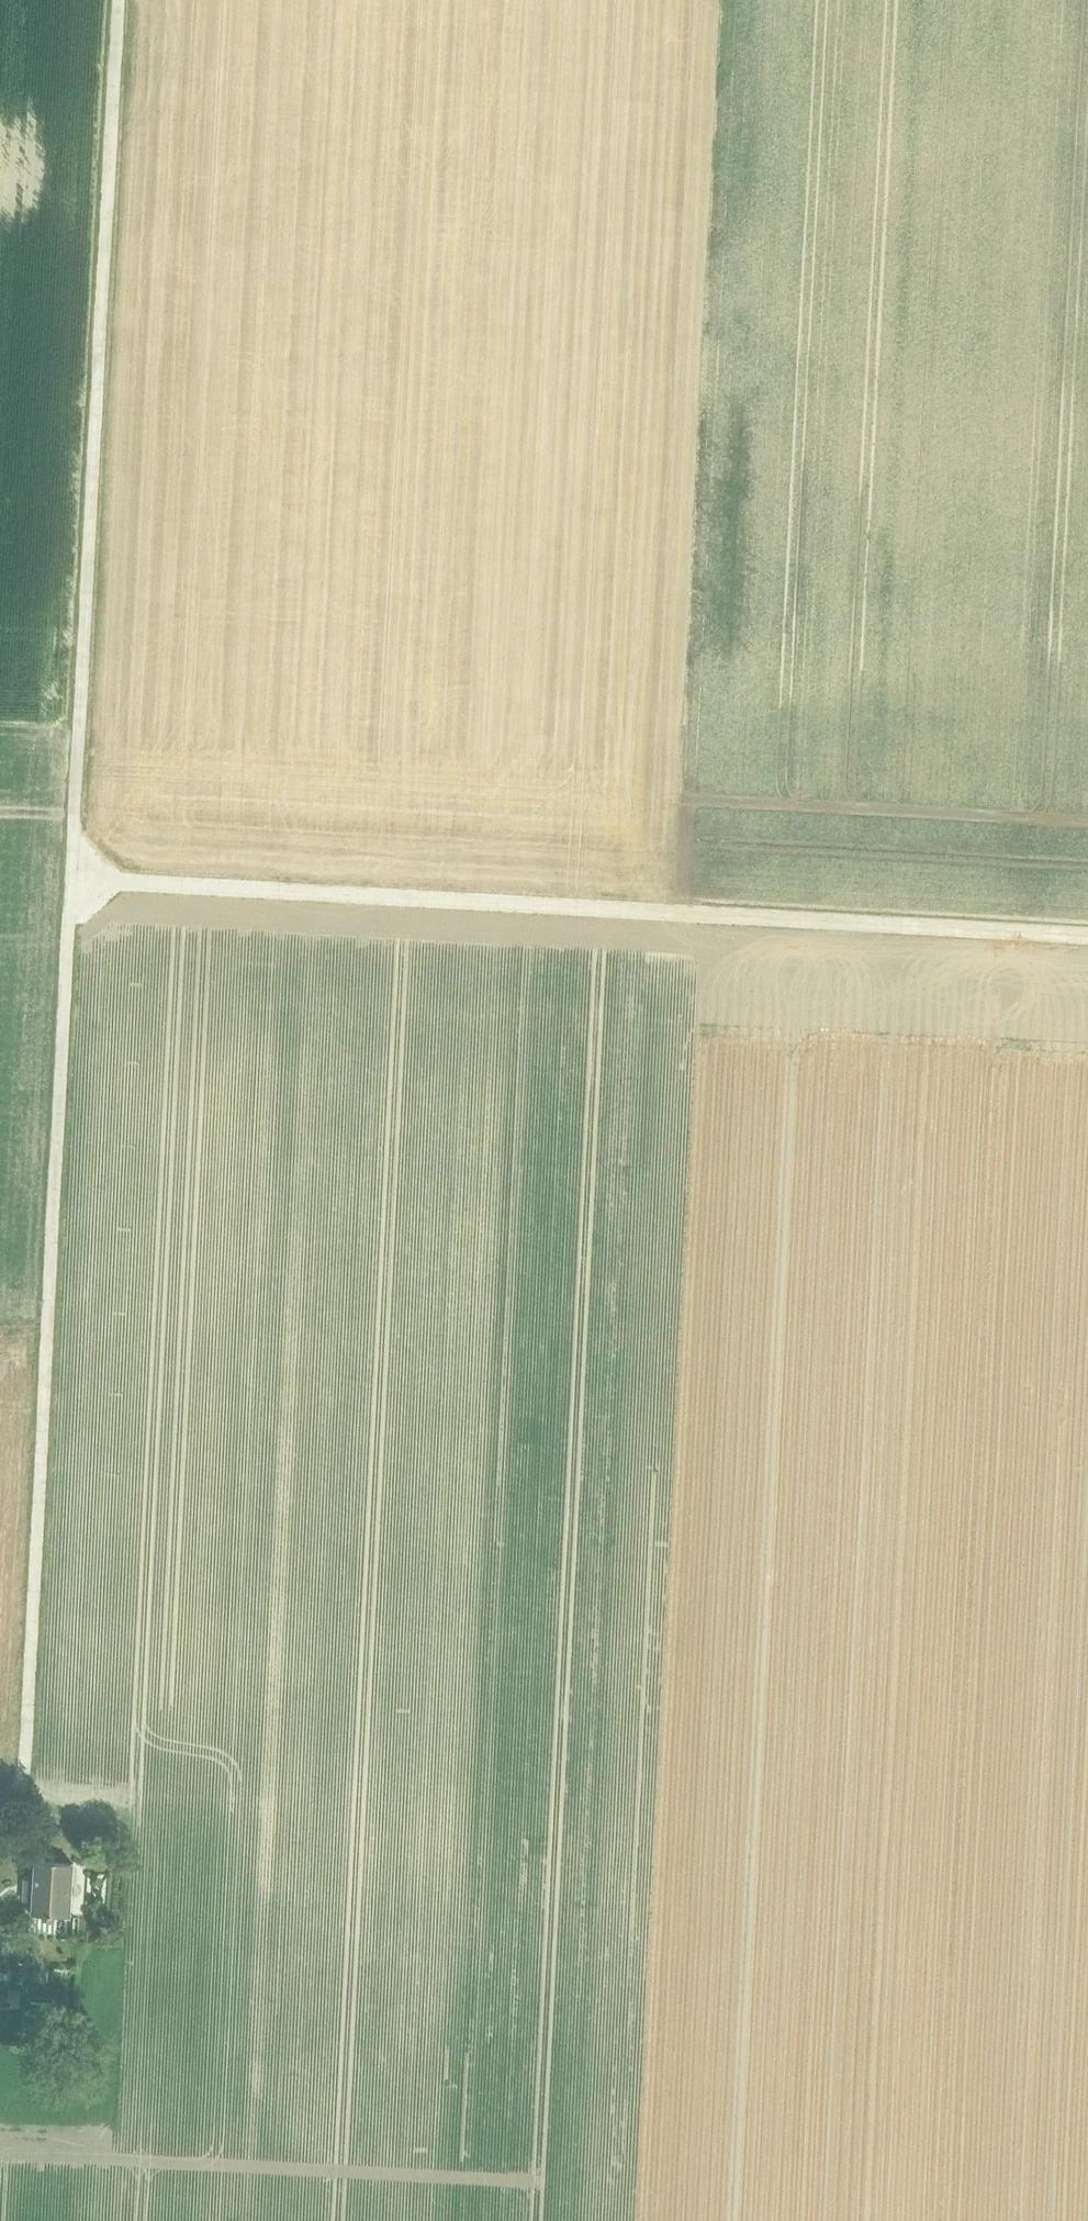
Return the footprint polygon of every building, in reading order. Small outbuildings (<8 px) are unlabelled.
[(32,1915),(72,1917),(74,1862),(35,1860),(32,1915)]
